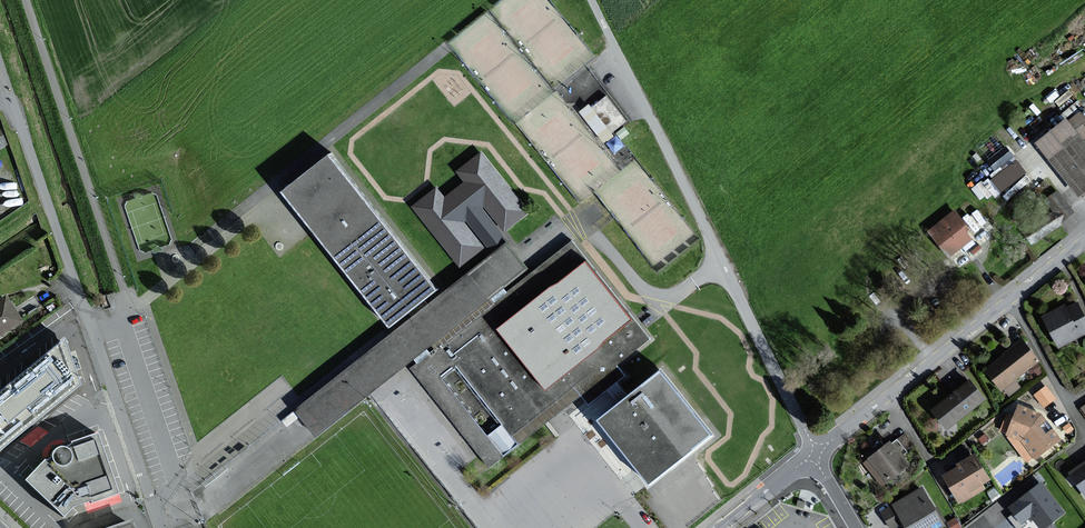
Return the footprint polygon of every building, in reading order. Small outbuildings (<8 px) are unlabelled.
[(614,131),(627,121),(607,95),(594,106),(592,103),(580,112),(606,144),(617,135),(614,131)] [(1084,190),(1084,144),(1081,139),(1084,136),(1084,111),(1070,123),(1067,120),(1039,142),(1080,194),(1084,190)] [(627,141),(635,135),(630,129),(622,135),(627,141)] [(1004,191),(1029,171),(1009,147),(984,167),(1004,191)] [(503,233),(530,212),(482,151),(456,171),(464,182),(445,197),(437,186),(412,206),(461,268),(487,247),(493,254),(509,241),(503,233)] [(393,327),(438,291),(330,155),(284,191),(393,327)] [(968,229),(956,212),(929,232),(948,257),(971,240),(965,231),(968,229)] [(626,375),(618,364),(650,339),(572,240),(411,368),(480,455),(490,467),(520,443),(513,434),(541,412),(556,400),(570,389),(576,385),(580,389),(578,390),(580,393),(588,404),(626,375)] [(5,296),(0,300),(0,335),(21,322),(5,296)] [(1045,317),(1061,346),(1084,333),(1084,317),(1078,303),(1066,309),(1065,306),(1045,317)] [(82,389),(63,336),(0,387),(0,452),(82,389)] [(1038,360),(1022,340),(986,369),(1002,389),(1038,360)] [(599,419),(651,484),(713,436),(662,370),(599,419)] [(985,399),(971,381),(933,410),(948,428),(985,399)] [(1055,399),(1046,386),(1035,394),(1044,407),(1055,399)] [(1036,458),(1061,438),(1042,414),(1020,405),(1015,417),(1008,414),(1001,431),(1007,434),(1012,436),(1009,438),(1028,461),(1034,456),(1036,458)] [(22,482),(61,519),(71,508),(88,502),(89,505),(116,495),(94,436),(67,445),(63,450),(59,448),(55,449),(51,451),(48,454),(47,459),(45,460),(43,462),(42,461),(22,482)] [(909,464),(891,442),(870,458),(888,481),(909,464)] [(991,479),(976,453),(958,463),(960,468),(946,476),(961,503),(986,489),(983,484),(991,479)] [(1071,473),(1084,493),(1084,463),(1071,473)] [(1041,483),(1010,507),(1022,523),(1031,515),(1041,527),(1043,527),(1064,512),(1041,483)] [(923,488),(883,512),(892,527),(903,521),(907,527),(937,527),(944,523),(923,488)] [(129,518),(99,527),(132,527),(129,518)]
